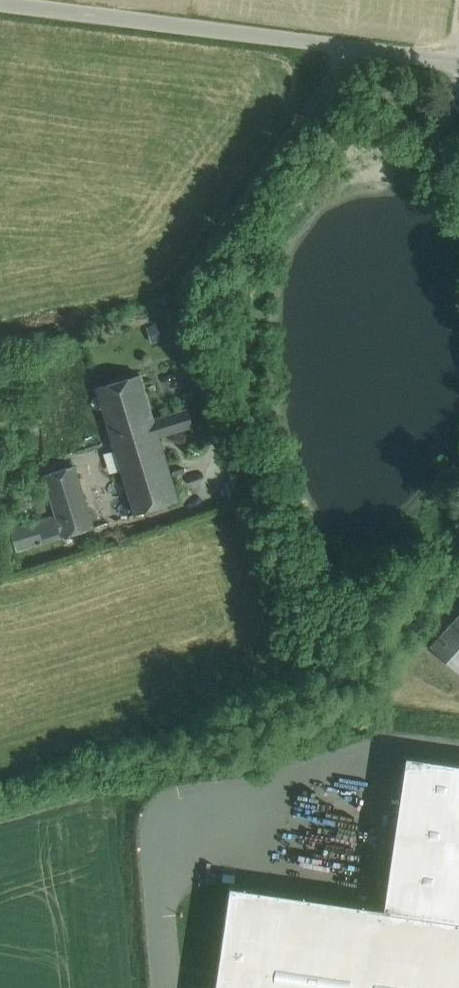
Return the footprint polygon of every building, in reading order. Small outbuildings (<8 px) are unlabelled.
[(140,374),(97,388),(110,432),(154,419),(140,374)] [(188,409),(154,419),(160,441),(167,439),(165,434),(194,426),(188,409)] [(160,441),(154,419),(110,432),(135,514),(179,500),(160,441)] [(93,527),(75,466),(44,475),(56,515),(62,535),(63,537),(93,527)] [(56,515),(10,530),(17,551),(18,551),(17,549),(62,535),(56,515)] [(434,648),(458,671),(458,620),(434,648)] [(407,755),(385,910),(458,921),(458,762),(407,755)] [(385,910),(384,910),(230,888),(215,987),(458,987),(458,921),(385,910)]
